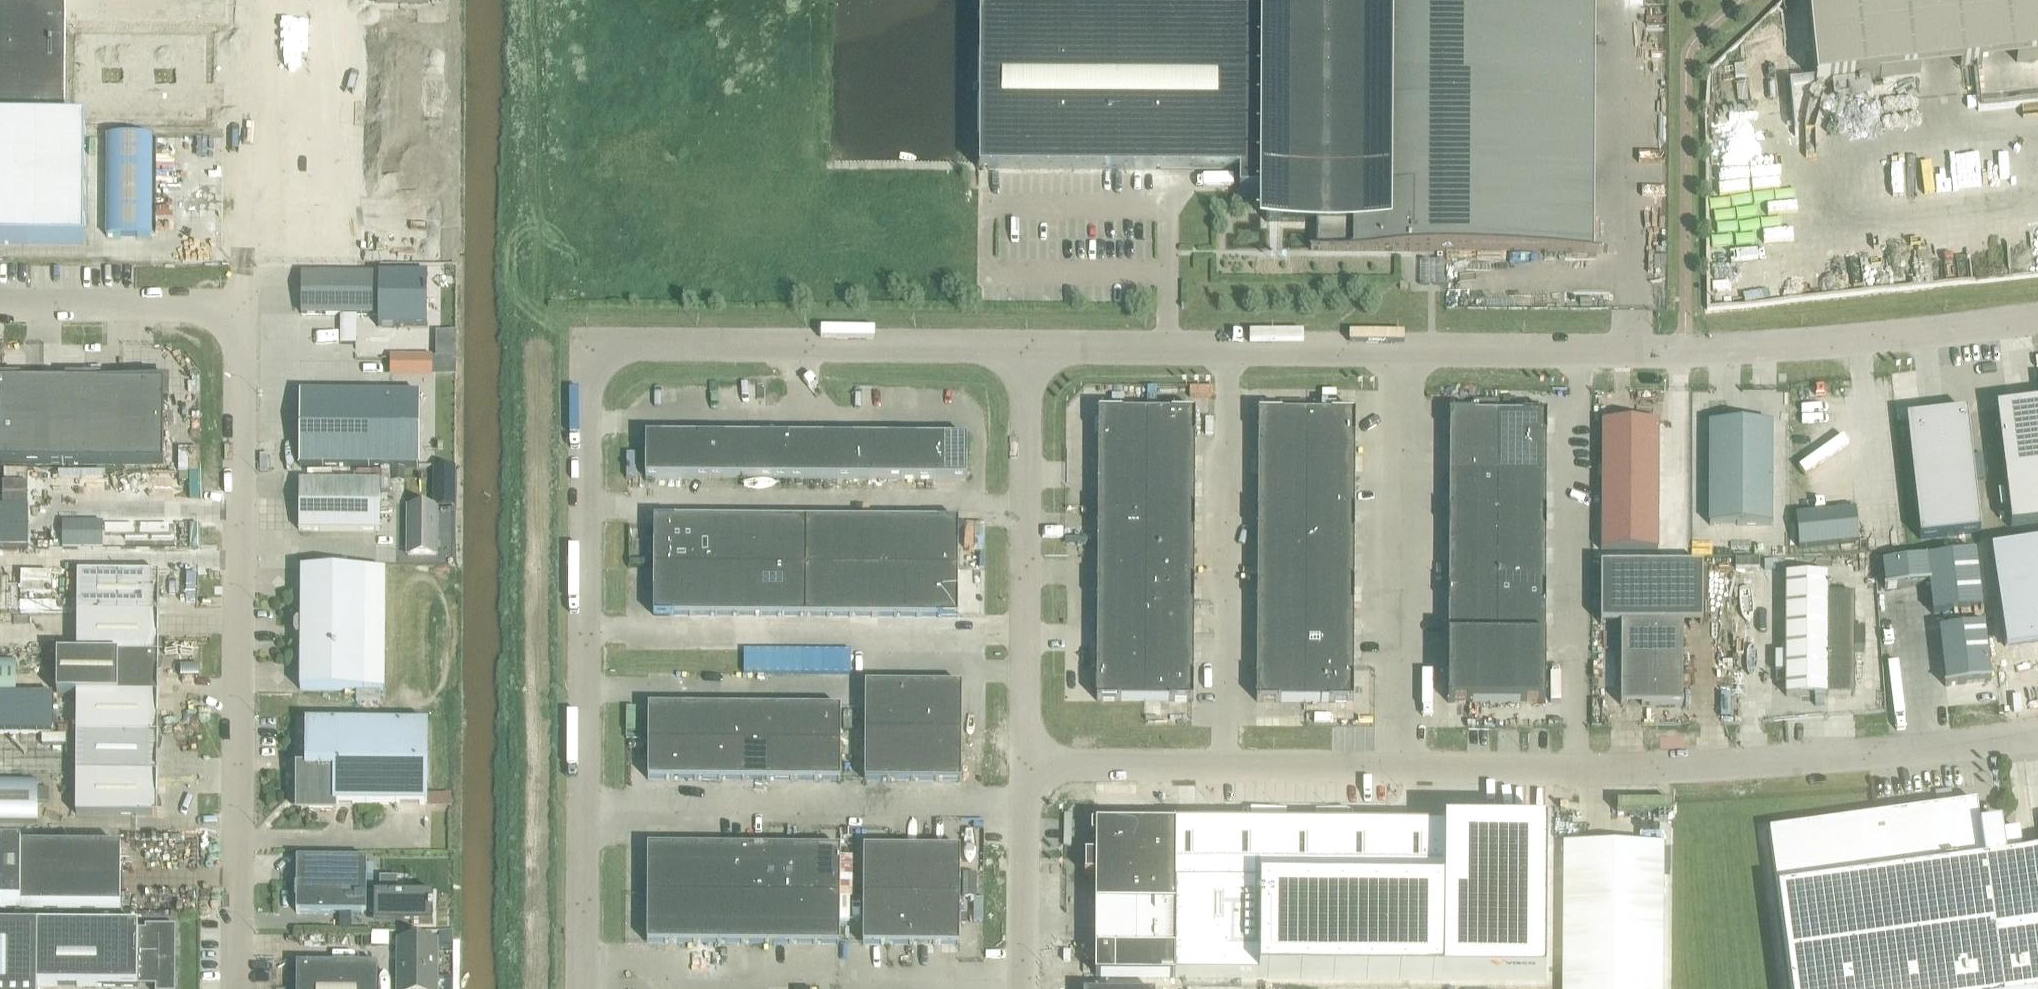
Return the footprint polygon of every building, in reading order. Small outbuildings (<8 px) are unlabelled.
[(84,244),(85,123),(64,123),(65,3),(65,0),(0,0),(0,244),(84,244)] [(1266,10),(979,9),(979,169),(1239,171),(1239,191),(1266,191),(1266,222),(1316,222),(1315,249),(1310,249),(1310,251),(1596,252),(1596,250),(1585,250),(1586,0),(1266,0),(1266,10)] [(1816,83),(2037,59),(2037,0),(1807,0),(1816,83)] [(1744,65),(1733,66),(1734,78),(1745,77),(1744,65)] [(379,274),(301,274),(300,314),(380,315),(380,325),(378,325),(378,327),(427,328),(427,325),(424,325),(425,299),(426,291),(425,291),(425,277),(427,277),(427,274),(381,274),(379,274)] [(390,357),(389,375),(432,376),(432,357),(390,357)] [(3,382),(2,464),(42,464),(43,383),(3,382)] [(83,383),(43,383),(42,464),(82,464),(83,383)] [(123,383),(83,383),(82,464),(122,465),(123,383)] [(123,383),(122,465),(163,465),(163,383),(123,383)] [(299,393),(299,466),(419,467),(419,394),(299,393)] [(2037,525),(2037,403),(1995,409),(2010,528),(2037,525)] [(1146,476),(1146,412),(1098,412),(1097,476),(1146,476)] [(1195,412),(1146,412),(1146,476),(1194,477),(1195,412)] [(1258,413),(1257,477),(1306,477),(1306,413),(1258,413)] [(1355,413),(1306,413),(1306,477),(1354,478),(1355,413)] [(1919,539),(1979,533),(1966,413),(1905,419),(1919,539)] [(1449,414),(1449,446),(1497,446),(1498,414),(1449,414)] [(1498,414),(1497,446),(1546,447),(1546,414),(1498,414)] [(1601,423),(1601,550),(1657,551),(1658,423),(1601,423)] [(1709,424),(1709,525),(1771,525),(1772,424),(1709,424)] [(678,478),(678,436),(645,436),(645,478),(678,478)] [(678,436),(678,478),(710,478),(710,437),(678,436)] [(742,437),(710,437),(710,478),(742,478),(742,437)] [(774,437),(742,437),(742,478),(774,478),(774,437)] [(806,437),(774,437),(774,478),(806,479),(806,437)] [(838,437),(806,437),(806,479),(838,479),(838,437)] [(838,437),(838,479),(870,479),(870,438),(838,437)] [(902,438),(870,438),(870,479),(902,479),(902,438)] [(902,438),(902,479),(934,479),(934,438),(902,438)] [(966,438),(934,438),(934,479),(966,480),(966,438)] [(1449,478),(1497,478),(1497,446),(1449,446),(1449,478)] [(1497,446),(1497,478),(1546,479),(1546,447),(1497,446)] [(435,467),(435,507),(436,507),(453,507),(454,467),(435,467)] [(3,469),(3,509),(28,510),(28,509),(28,469),(3,469)] [(404,482),(404,475),(404,470),(390,470),(390,474),(390,482),(404,482)] [(1146,476),(1097,476),(1097,508),(1146,508),(1146,476)] [(1194,477),(1146,476),(1146,508),(1194,509),(1194,477)] [(1306,477),(1257,477),(1257,509),(1306,509),(1306,477)] [(1306,477),(1306,509),(1354,510),(1354,478),(1306,477)] [(1447,703),(1496,703),(1544,703),(1545,671),(1545,639),(1545,607),(1545,575),(1545,543),(1546,511),(1546,479),(1497,478),(1497,510),(1448,510),(1448,542),(1448,574),(1448,606),(1448,638),(1447,670),(1447,703)] [(1448,510),(1497,510),(1497,478),(1449,478),(1448,510)] [(379,482),(299,481),(298,530),(379,531),(379,482)] [(435,507),(408,507),(407,554),(435,555),(436,507),(435,507)] [(1097,508),(1097,540),(1145,540),(1146,508),(1097,508)] [(1146,508),(1145,540),(1194,541),(1194,509),(1146,508)] [(28,548),(28,510),(3,509),(0,509),(0,548),(28,548)] [(1257,509),(1257,541),(1305,541),(1306,509),(1257,509)] [(1306,509),(1305,541),(1354,542),(1354,510),(1306,509)] [(1855,510),(1795,515),(1798,548),(1858,542),(1855,510)] [(653,519),(653,568),(693,568),(693,519),(653,519)] [(693,519),(693,568),(716,568),(716,520),(693,519)] [(716,520),(716,568),(738,568),(738,520),(716,520)] [(738,520),(738,568),(760,568),(761,520),(738,520)] [(761,520),(760,568),(783,568),(783,520),(761,520)] [(783,520),(783,568),(805,568),(805,520),(783,520)] [(805,520),(805,568),(828,569),(828,520),(805,520)] [(828,520),(828,569),(850,569),(850,520),(828,520)] [(850,520),(850,569),(872,569),(873,520),(850,520)] [(873,520),(872,569),(895,569),(895,521),(873,520)] [(895,521),(895,569),(917,569),(917,521),(895,521)] [(917,521),(917,569),(957,569),(958,521),(917,521)] [(159,546),(186,542),(184,531),(157,535),(159,546)] [(1145,540),(1097,540),(1097,572),(1145,572),(1145,540)] [(1194,541),(1145,540),(1145,572),(1194,573),(1194,541)] [(1305,541),(1257,541),(1257,573),(1305,573),(1305,541)] [(1305,541),(1305,573),(1354,574),(1354,542),(1305,541)] [(1990,550),(2005,646),(2037,641),(2037,543),(1990,550)] [(1933,615),(1981,609),(1974,553),(1882,564),(1885,589),(1929,584),(1933,615)] [(1620,705),(1682,705),(1682,624),(1702,624),(1702,566),(1600,567),(1600,624),(1620,624),(1620,705)] [(653,568),(653,616),(693,616),(693,568),(653,568)] [(693,568),(693,616),(715,616),(716,568),(693,568)] [(716,568),(715,616),(738,616),(738,568),(716,568)] [(738,568),(738,616),(760,617),(760,568),(738,568)] [(760,568),(760,617),(782,617),(783,568),(760,568)] [(783,568),(782,617),(805,617),(805,568),(783,568)] [(805,568),(805,617),(827,617),(828,569),(805,568)] [(828,569),(827,617),(850,617),(850,569),(828,569)] [(850,569),(850,617),(872,617),(872,569),(850,569)] [(872,569),(872,617),(894,617),(895,569),(872,569)] [(895,569),(894,617),(917,618),(917,569),(895,569)] [(917,569),(917,618),(957,618),(957,569),(917,569)] [(300,638),(299,690),(383,690),(384,570),(300,570),(300,622),(296,622),(293,626),(293,634),(296,637),(300,638)] [(1145,572),(1097,572),(1096,604),(1145,604),(1145,572)] [(1194,573),(1145,572),(1145,604),(1193,605),(1194,573)] [(1305,573),(1257,573),(1257,605),(1305,605),(1305,573)] [(1305,573),(1305,605),(1353,606),(1354,574),(1305,573)] [(77,574),(77,614),(158,615),(158,574),(77,574)] [(1785,576),(1785,696),(1826,696),(1854,696),(1854,651),(1864,651),(1864,631),(1854,631),(1854,595),(1826,595),(1826,576),(1785,576)] [(53,592),(53,603),(70,603),(70,592),(53,592)] [(1145,604),(1096,604),(1096,636),(1145,636),(1145,604)] [(1145,604),(1145,636),(1193,637),(1193,605),(1145,604)] [(1305,605),(1257,605),(1256,637),(1305,637),(1305,605)] [(1353,606),(1305,605),(1305,637),(1353,638),(1353,606)] [(158,615),(77,614),(77,654),(158,655),(158,615)] [(1939,630),(1945,686),(1990,681),(1983,625),(1939,630)] [(1145,636),(1096,636),(1096,701),(1144,701),(1145,636)] [(1193,637),(1145,636),(1144,701),(1193,701),(1193,637)] [(1305,637),(1256,637),(1256,702),(1304,702),(1305,637)] [(1305,637),(1304,702),(1353,702),(1353,638),(1305,637)] [(158,655),(77,654),(57,654),(56,694),(76,694),(157,695),(158,655)] [(15,692),(15,662),(0,662),(0,692),(15,692)] [(888,733),(889,685),(864,685),(864,733),(888,733)] [(913,685),(889,685),(888,733),(912,733),(913,685)] [(937,685),(913,685),(912,733),(936,733),(937,685)] [(961,685),(937,685),(936,733),(961,733),(961,685)] [(157,695),(76,694),(76,734),(157,735),(157,695)] [(648,707),(647,743),(672,743),(672,707),(648,707)] [(696,708),(672,707),(672,743),(696,744),(696,708)] [(720,708),(696,708),(696,744),(720,744),(720,708)] [(744,708),(720,708),(720,744),(744,744),(744,708)] [(744,708),(744,744),(768,744),(768,708),(744,708)] [(792,708),(768,708),(768,744),(792,744),(792,708)] [(792,708),(792,744),(816,744),(816,708),(792,708)] [(840,709),(816,708),(816,744),(840,745),(840,709)] [(305,766),(426,767),(427,724),(305,723),(305,766)] [(888,733),(864,733),(864,781),(888,781),(888,733)] [(912,733),(888,733),(888,781),(912,781),(912,733)] [(936,733),(912,733),(912,781),(936,781),(936,733)] [(961,733),(936,733),(936,781),(960,781),(961,733)] [(76,734),(76,774),(157,775),(157,735),(76,734)] [(672,743),(647,743),(647,780),(671,780),(672,743)] [(696,744),(672,743),(671,780),(695,780),(696,744)] [(720,744),(696,744),(695,780),(719,780),(720,744)] [(744,744),(720,744),(719,780),(743,780),(744,744)] [(768,744),(744,744),(743,780),(767,780),(768,744)] [(768,744),(767,780),(791,781),(792,744),(768,744)] [(816,744),(792,744),(791,781),(815,781),(816,744)] [(840,745),(816,744),(815,781),(840,781),(840,745)] [(426,767),(305,766),(305,770),(297,770),(297,809),(334,810),(335,804),(426,805),(426,794),(426,767)] [(157,775),(76,774),(75,815),(157,816),(157,775)] [(37,782),(0,782),(0,822),(37,823),(37,782)] [(426,794),(426,805),(436,805),(436,794),(426,794)] [(1790,988),(2037,988),(2037,856),(2022,858),(2018,832),(2001,834),(2000,826),(1979,829),(1976,804),(1769,832),(1790,988)] [(1094,977),(1545,980),(1546,828),(1444,827),(1444,826),(1176,824),(1176,825),(1091,824),(1091,836),(1095,836),(1095,855),(1085,855),(1085,875),(1095,875),(1095,904),(1174,905),(1174,949),(1095,948),(1094,977)] [(1663,844),(1563,843),(1562,988),(1662,988),(1663,844)] [(120,909),(121,848),(0,847),(0,908),(120,909)] [(647,847),(647,895),(671,895),(671,847),(647,847)] [(671,895),(695,895),(695,847),(671,847),(671,895)] [(695,847),(695,895),(719,896),(719,847),(695,847)] [(719,847),(719,896),(743,896),(743,848),(719,847)] [(743,896),(767,896),(767,848),(743,848),(743,896)] [(767,848),(767,896),(791,896),(791,848),(767,848)] [(791,896),(815,896),(815,848),(791,848),(791,896)] [(815,848),(815,896),(839,896),(839,848),(815,848)] [(863,849),(862,897),(887,897),(887,849),(863,849)] [(887,897),(911,897),(911,849),(887,849),(887,897)] [(911,849),(911,897),(935,897),(935,849),(911,849)] [(935,849),(935,897),(959,897),(959,849),(935,849)] [(366,913),(366,911),(366,892),(366,859),(296,859),(296,913),(366,913)] [(379,892),(366,892),(366,911),(411,911),(411,923),(432,924),(432,912),(431,912),(432,893),(396,892),(396,877),(379,877),(379,892)] [(646,943),(670,943),(671,895),(647,895),(646,943)] [(670,943),(694,943),(695,895),(671,895),(670,943)] [(695,895),(694,943),(718,944),(719,896),(695,895)] [(719,896),(718,944),(742,944),(743,896),(719,896)] [(742,944),(766,944),(767,896),(743,896),(742,944)] [(766,944),(790,944),(791,896),(767,896),(766,944)] [(790,944),(814,944),(815,896),(791,896),(790,944)] [(839,944),(839,896),(815,896),(814,944),(839,944)] [(862,945),(886,945),(887,897),(862,897),(862,945)] [(886,945),(910,945),(911,897),(887,897),(886,945)] [(911,897),(910,945),(934,945),(935,897),(911,897)] [(959,945),(959,897),(935,897),(934,945),(959,945)] [(0,925),(0,988),(36,988),(36,986),(155,987),(155,988),(175,988),(175,926),(145,926),(145,930),(137,930),(137,926),(37,925),(36,925),(0,925)] [(433,940),(401,940),(401,988),(433,988),(433,940)] [(296,964),(296,988),(376,988),(377,965),(296,964)]
